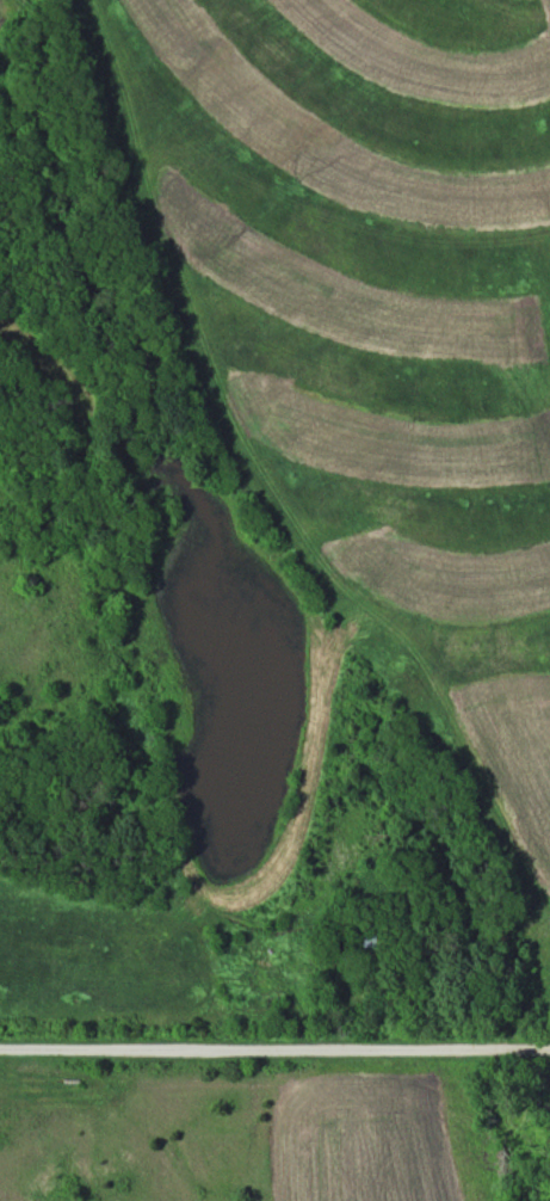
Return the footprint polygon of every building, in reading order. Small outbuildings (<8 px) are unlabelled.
[(360,946),(375,946),(375,933),(360,933),(360,946)]
